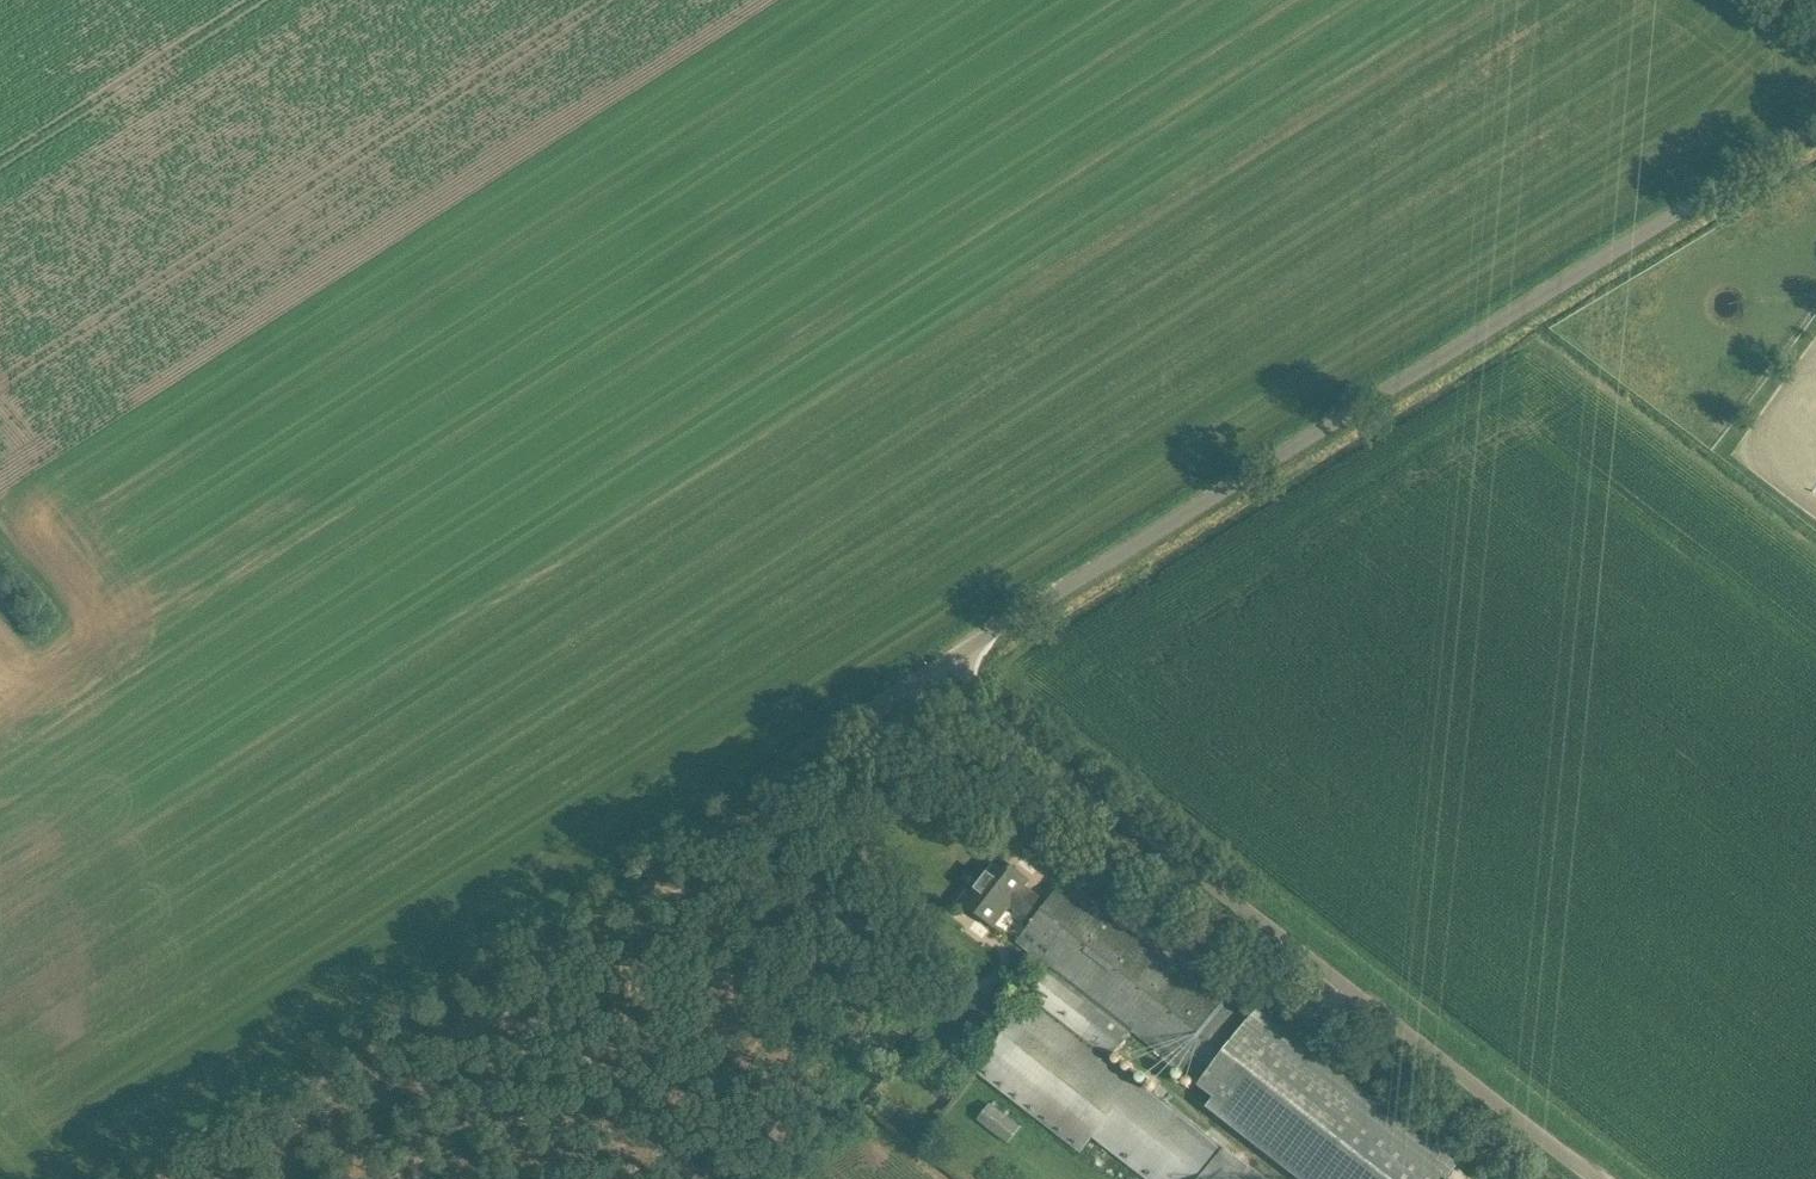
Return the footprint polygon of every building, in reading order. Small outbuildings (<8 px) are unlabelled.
[(1048,904),(1025,886),(1029,881),(1000,858),(984,879),(980,876),(961,901),(996,928),(1012,907),(1032,922),(1048,904)] [(975,1071),(1080,1152),(1093,1136),(1148,1178),(1261,1178),(1109,1060),(1131,1030),(1215,1094),(1206,1105),(1301,1178),(1471,1178),(1457,1168),(1460,1163),(1260,1008),(1250,1021),(1067,879),(1048,904),(1033,923),(1032,922),(1016,943),(1050,968),(975,1071)] [(991,1102),(978,1119),(1009,1142),(1022,1125),(991,1102)]
